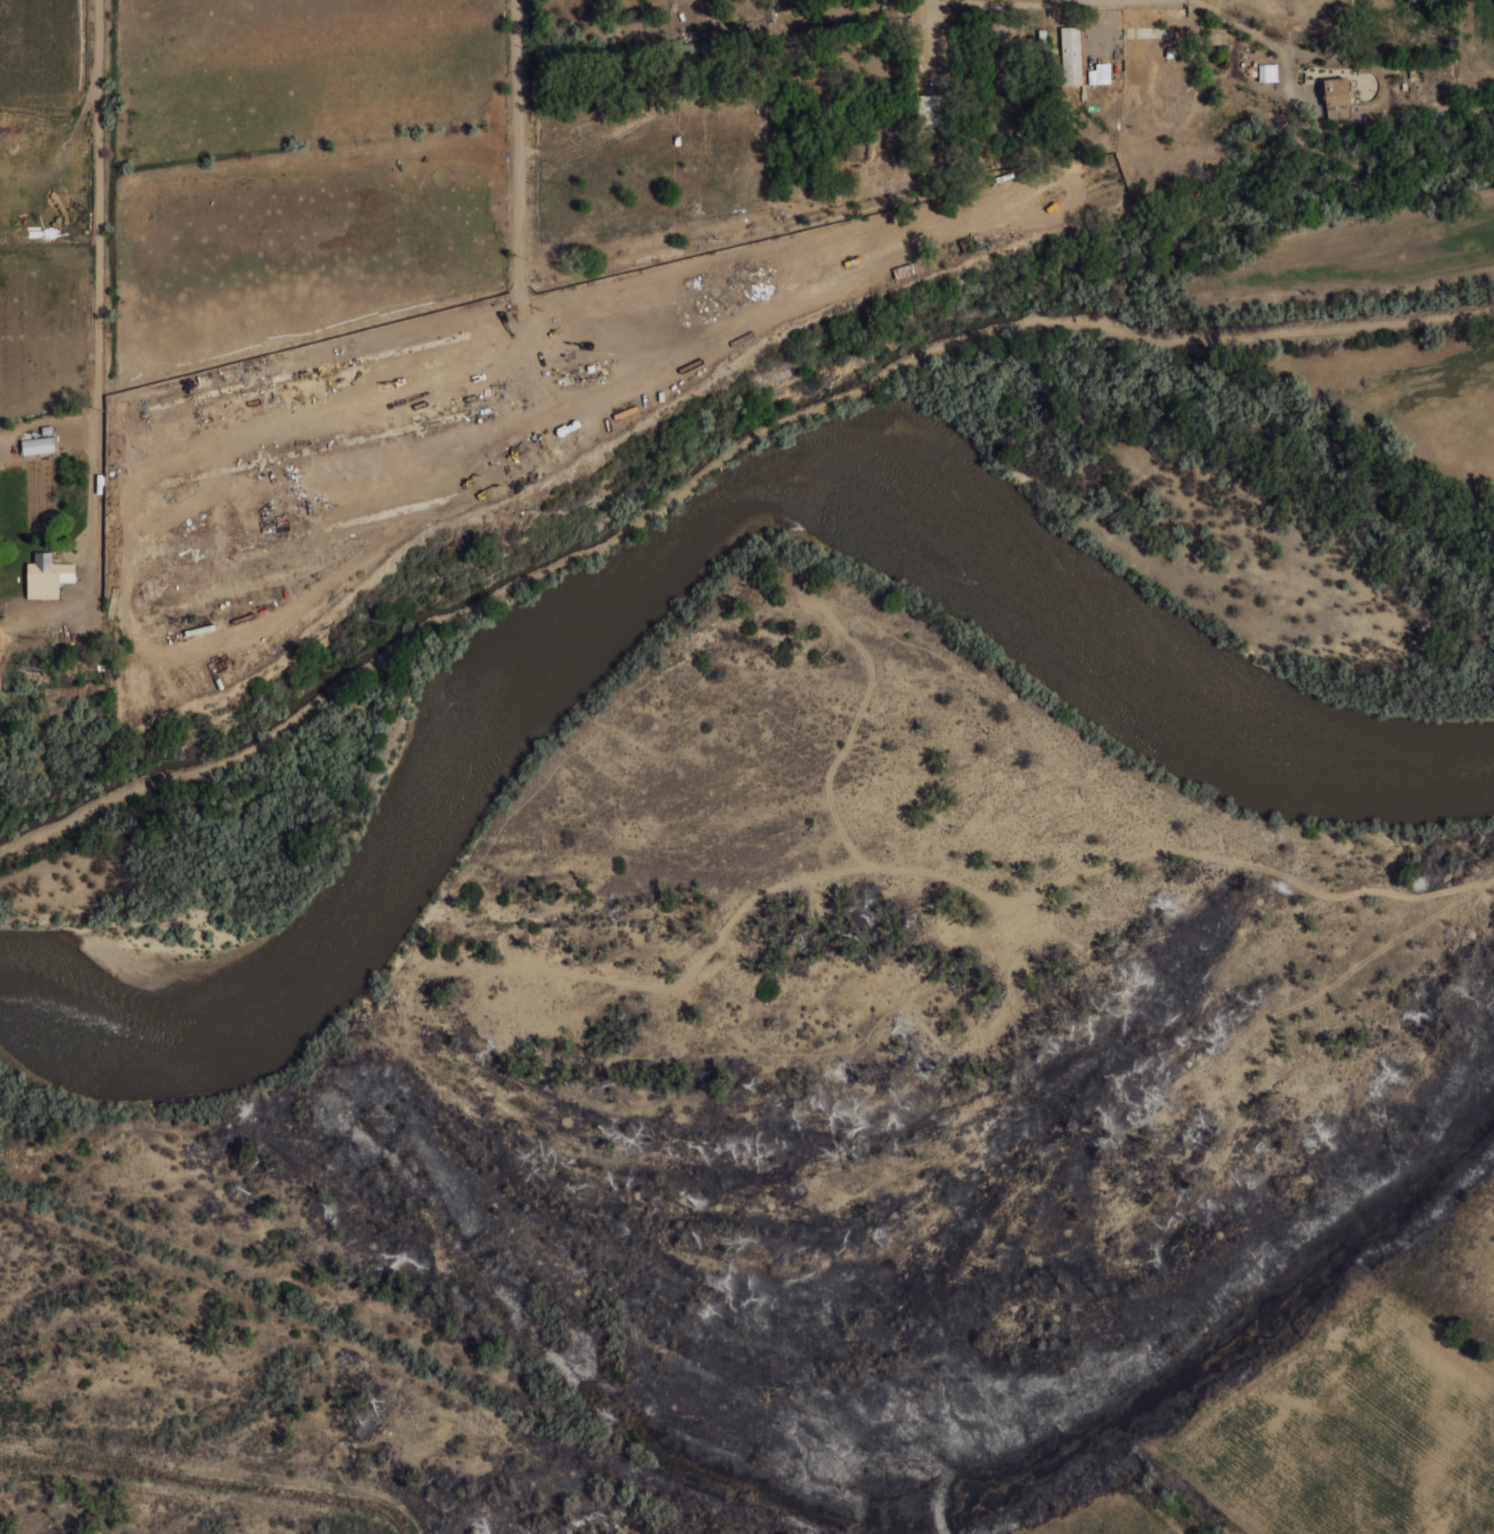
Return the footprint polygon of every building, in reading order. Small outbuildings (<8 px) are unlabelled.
[(1081,27),(1062,27),(1062,86),(1081,86),(1081,27)] [(906,57),(873,57),(873,80),(906,80),(906,57)] [(1110,85),(1110,64),(1088,64),(1088,85),(1110,85)] [(1277,83),(1277,64),(1259,64),(1259,83),(1277,83)] [(1352,120),(1349,78),(1325,80),(1327,121),(1352,120)] [(21,439),(22,455),(54,453),(54,437),(21,439)] [(26,600),(59,600),(59,583),(75,583),(75,564),(26,564),(26,600)]
